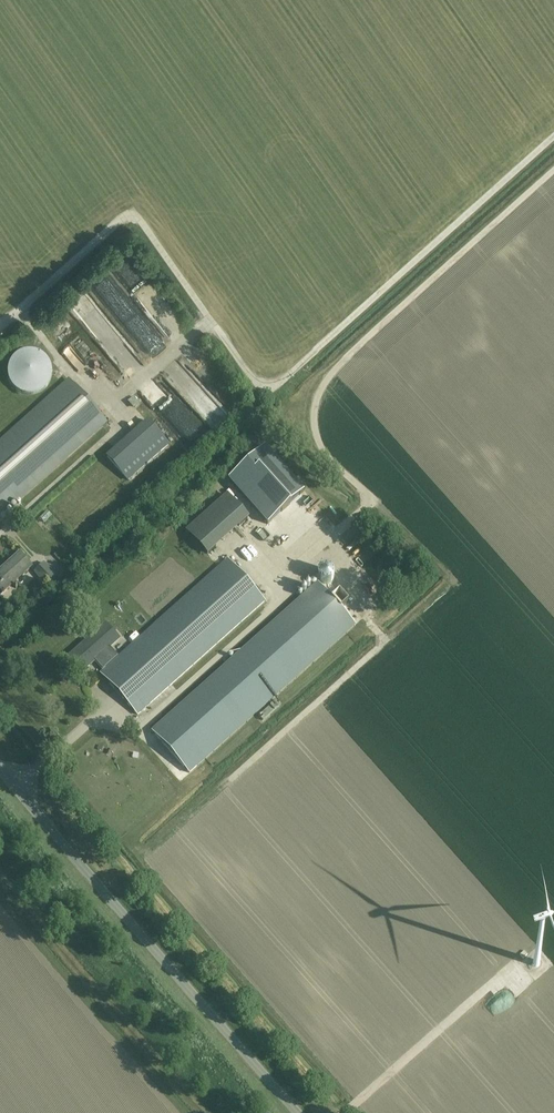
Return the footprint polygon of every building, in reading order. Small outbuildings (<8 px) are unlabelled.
[(104,271),(92,282),(114,307),(126,297),(104,271)] [(82,289),(69,301),(86,318),(99,307),(82,289)] [(162,301),(153,310),(165,323),(174,314),(162,301)] [(73,346),(67,355),(85,369),(92,361),(73,346)] [(18,354),(14,357),(11,362),(9,368),(8,374),(10,380),(13,386),(17,390),(22,393),(29,395),(35,394),(41,392),(46,389),(50,384),(52,378),(52,372),(51,365),(48,360),(44,355),(39,352),(33,350),(28,350),(23,352),(18,354)] [(68,380),(0,442),(0,516),(106,422),(69,380),(68,380)] [(180,435),(184,432),(191,442),(203,433),(189,412),(173,424),(180,435)] [(105,453),(127,481),(169,446),(147,419),(105,453)] [(271,456),(235,488),(274,532),(310,499),(271,456)] [(181,530),(202,554),(246,516),(226,491),(181,530)] [(45,522),(53,515),(49,510),(41,517),(45,522)] [(249,540),(243,544),(252,555),(258,550),(249,540)] [(19,553),(0,570),(0,595),(12,584),(16,588),(19,585),(16,581),(32,567),(19,553)] [(231,555),(118,657),(103,670),(99,674),(136,715),(268,597),(231,555)] [(45,562),(35,572),(46,585),(56,575),(45,562)] [(327,569),(326,569),(325,569),(324,569),(322,570),(321,571),(320,572),(320,573),(319,575),(319,576),(319,577),(319,578),(320,579),(320,581),(321,581),(322,582),(323,583),(325,584),(326,584),(327,584),(328,583),(330,583),(331,582),(332,581),(333,581),(333,580),(334,578),(334,577),(334,575),(334,574),(333,573),(332,572),(331,571),(330,570),(329,569),(327,569)] [(340,609),(348,602),(339,592),(331,599),(317,583),(152,731),(190,773),(355,625),(340,609)] [(229,642),(232,647),(246,640),(243,634),(229,642)] [(64,661),(77,676),(105,651),(91,636),(64,661)] [(263,720),(279,706),(275,701),(259,716),(263,720)]
